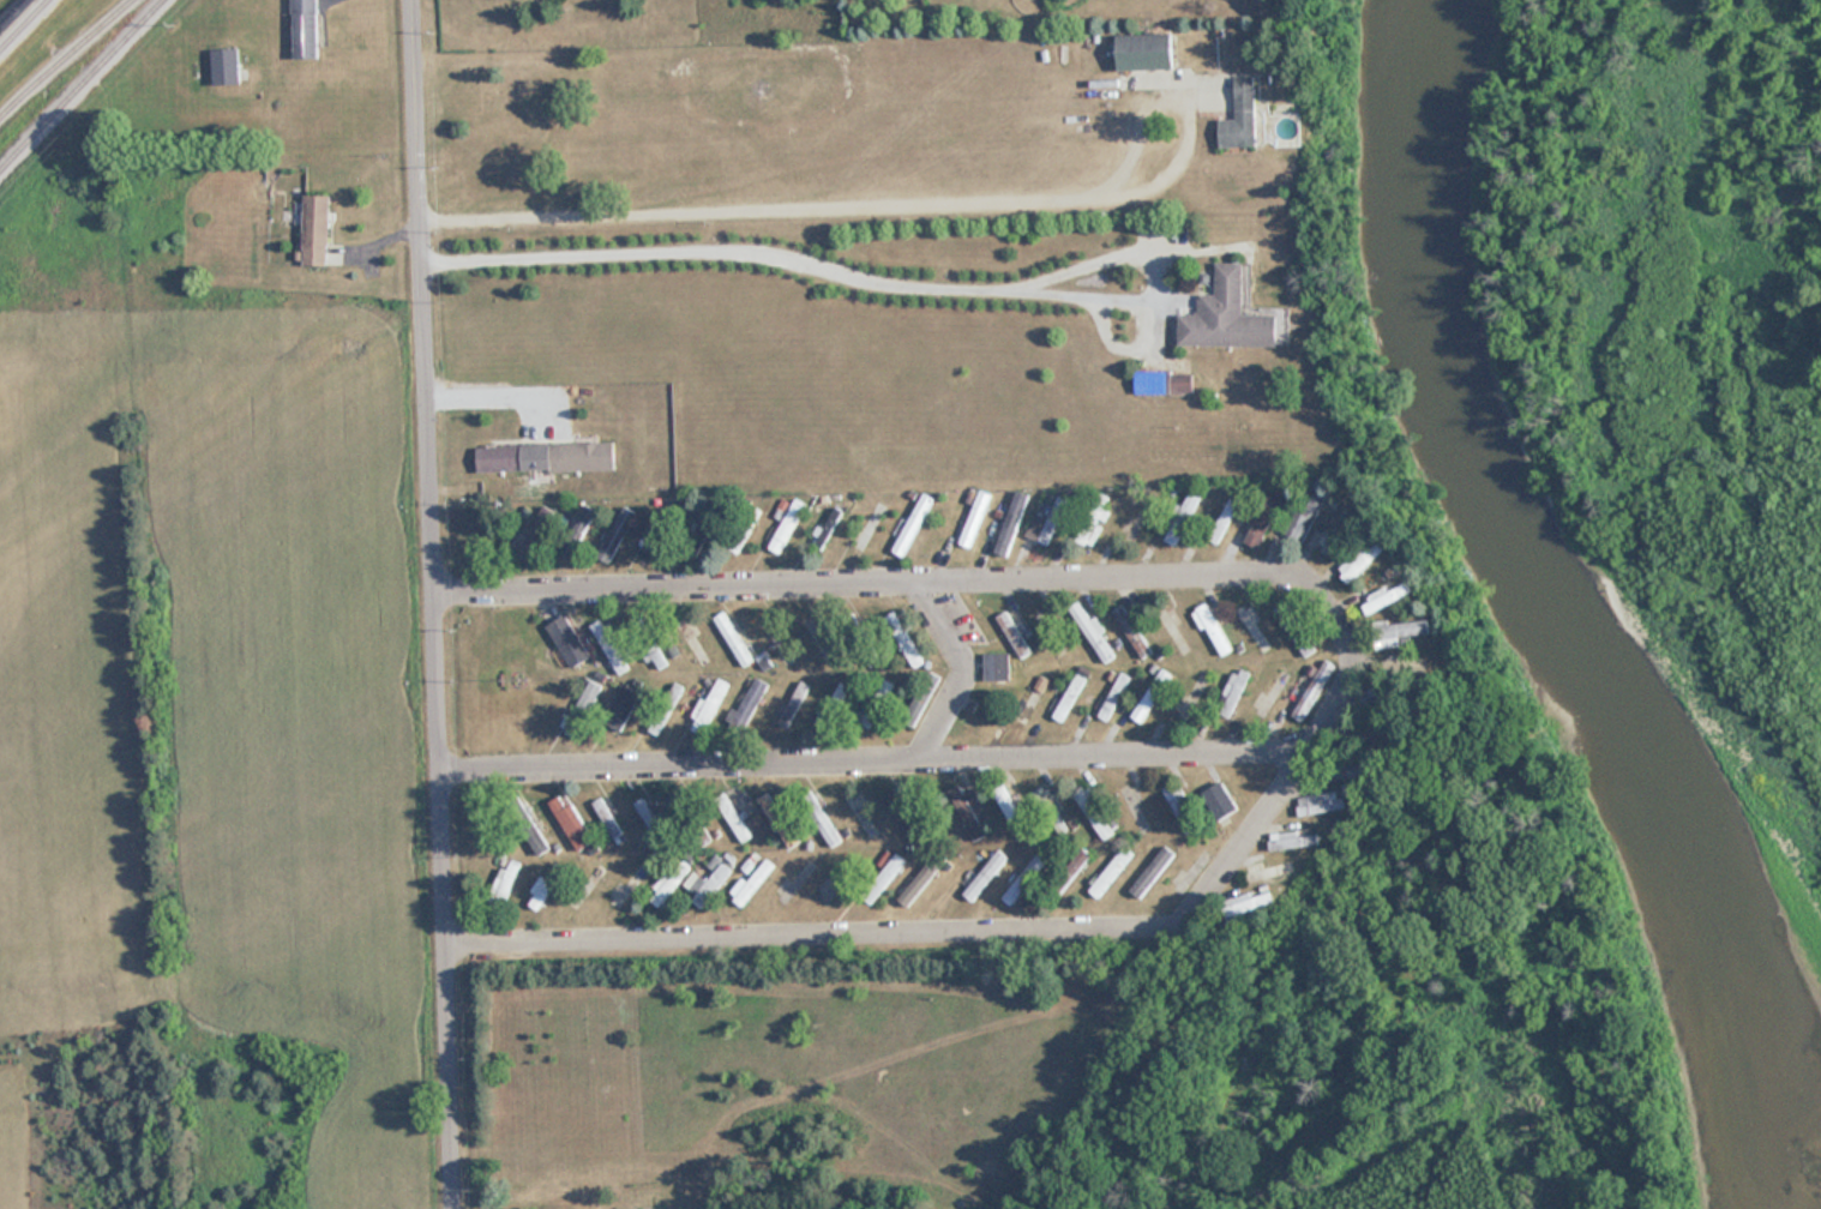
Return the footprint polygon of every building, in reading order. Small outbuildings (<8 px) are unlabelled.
[(294,58),(319,58),(318,0),(293,0),(294,58)] [(1176,68),(1176,33),(1119,33),(1119,68),(1176,68)] [(240,49),(213,49),(213,83),(240,83),(240,49)] [(1237,118),(1221,118),(1221,146),(1260,146),(1260,76),(1237,76),(1237,118)] [(329,265),(329,194),(303,194),(303,265),(329,265)] [(1179,346),(1284,348),(1285,314),(1246,313),(1246,263),(1217,262),(1216,295),(1199,295),(1199,314),(1179,314),(1179,346)] [(1193,373),(1136,372),(1136,392),(1193,392),(1193,373)] [(614,470),(614,444),(477,447),(477,473),(614,470)] [(1334,498),(1321,488),(1286,531),(1299,541),(1334,498)] [(1028,493),(1014,489),(994,552),(1008,556),(1028,493)] [(959,543),(971,547),(991,494),(979,490),(959,543)] [(1202,497),(1191,490),(1163,539),(1174,546),(1202,497)] [(889,499),(877,493),(850,553),(862,559),(889,499)] [(1077,540),(1094,546),(1109,510),(1103,508),(1107,498),(1096,493),(1077,540)] [(1241,498),(1230,493),(1207,539),(1217,544),(1241,498)] [(1033,517),(1025,534),(1047,545),(1068,501),(1057,496),(1044,522),(1033,517)] [(1122,537),(1136,541),(1148,501),(1134,497),(1122,537)] [(806,504),(795,498),(768,547),(779,553),(806,504)] [(599,558),(615,564),(636,512),(621,506),(599,558)] [(513,539),(535,552),(553,522),(530,509),(513,539)] [(1316,552),(1329,561),(1356,521),(1343,512),(1316,552)] [(740,551),(744,536),(718,530),(722,517),(705,513),(698,540),(740,551)] [(1272,519),(1258,513),(1245,543),(1258,549),(1272,519)] [(1352,585),(1389,547),(1376,534),(1339,572),(1352,585)] [(1364,599),(1368,612),(1419,595),(1415,582),(1364,599)] [(1275,609),(1303,657),(1314,651),(1286,602),(1275,609)] [(1193,611),(1220,658),(1233,650),(1206,603),(1193,611)] [(1063,616),(1087,645),(1101,633),(1077,604),(1063,616)] [(1152,651),(1121,605),(1111,612),(1141,658),(1152,651)] [(996,616),(1019,659),(1030,653),(1007,610),(996,616)] [(752,660),(724,611),(714,618),(741,666),(752,660)] [(881,618),(912,668),(924,661),(892,611),(881,618)] [(1270,646),(1244,612),(1237,617),(1262,651),(1270,646)] [(784,664),(791,660),(767,615),(759,619),(784,664)] [(674,621),(698,664),(707,660),(683,616),(674,621)] [(823,661),(831,658),(812,617),(805,621),(823,661)] [(1436,634),(1435,619),(1375,624),(1377,646),(1404,644),(1404,636),(1436,634)] [(592,626),(598,643),(607,640),(602,623),(592,626)] [(1095,665),(1113,656),(1105,640),(1087,649),(1095,665)] [(1009,681),(1009,653),(985,653),(985,681),(1009,681)] [(628,667),(619,655),(610,662),(619,674),(628,667)] [(1334,664),(1323,659),(1294,717),(1305,722),(1334,664)] [(1432,659),(1386,659),(1386,673),(1432,673),(1432,659)] [(1252,674),(1238,667),(1215,712),(1229,719),(1252,674)] [(1172,676),(1161,669),(1131,718),(1142,725),(1172,676)] [(606,678),(594,672),(563,733),(575,738),(606,678)] [(1086,679),(1075,673),(1052,717),(1064,723),(1086,679)] [(1104,721),(1132,680),(1122,673),(1093,714),(1104,721)] [(1287,678),(1280,673),(1254,710),(1261,715),(1287,678)] [(725,716),(741,727),(770,687),(754,676),(725,716)] [(689,729),(701,736),(729,684),(716,677),(689,729)] [(892,684),(882,678),(860,721),(870,726),(892,684)] [(809,686),(801,681),(778,722),(786,727),(809,686)] [(826,729),(852,690),(841,683),(815,721),(826,729)] [(639,693),(621,685),(604,723),(621,731),(639,693)] [(1199,828),(1173,784),(1161,791),(1187,835),(1199,828)] [(950,790),(972,843),(984,838),(963,785),(950,790)] [(1015,841),(1027,836),(1008,785),(996,790),(1015,841)] [(913,843),(924,837),(897,788),(886,794),(913,843)] [(1035,792),(1040,806),(1050,803),(1046,789),(1035,792)] [(592,843),(564,794),(549,803),(578,852),(592,843)] [(1299,814),(1336,812),(1335,794),(1298,796),(1299,814)] [(833,826),(816,796),(805,802),(831,848),(856,834),(847,818),(833,826)] [(1215,817),(1227,831),(1235,824),(1224,810),(1215,817)] [(528,836),(538,855),(549,849),(538,830),(528,836)] [(1320,846),(1319,834),(1300,835),(1300,831),(1269,834),(1271,850),(1320,846)] [(1164,894),(1177,904),(1216,851),(1203,842),(1164,894)] [(1090,892),(1099,899),(1129,858),(1120,851),(1090,892)] [(1171,858),(1163,851),(1131,888),(1139,895),(1171,858)] [(731,899),(742,907),(775,867),(765,858),(731,899)] [(521,865),(508,859),(490,897),(503,904),(521,865)] [(652,867),(642,859),(609,904),(619,912),(652,867)] [(659,908),(691,870),(678,859),(646,897),(659,908)] [(546,879),(539,876),(525,904),(541,912),(563,868),(554,863),(546,879)] [(1275,904),(1271,892),(1252,898),(1251,894),(1224,902),(1229,919),(1275,904)]
